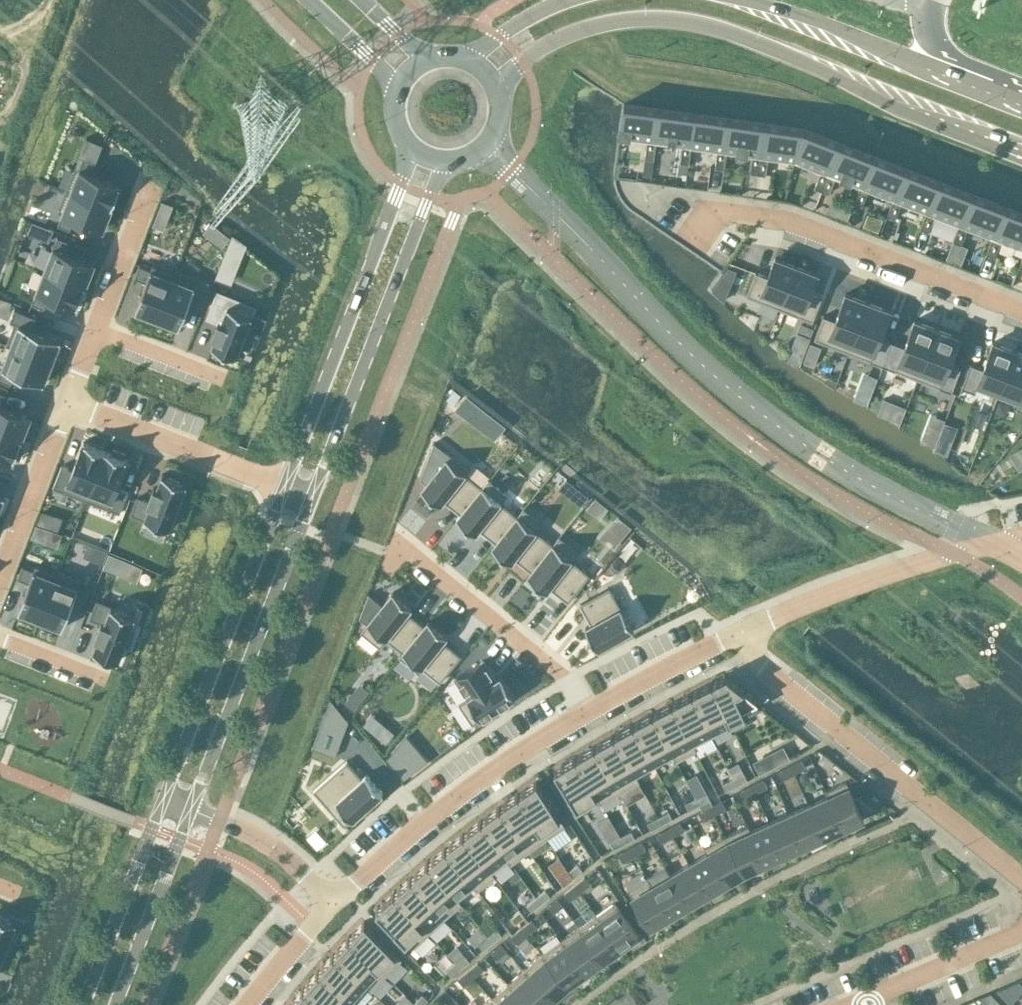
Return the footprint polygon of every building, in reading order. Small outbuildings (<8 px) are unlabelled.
[(660,112),(660,108),(624,103),(619,135),(648,139),(645,157),(654,158),(657,140),(656,140),(660,112)] [(695,117),(695,113),(660,108),(660,112),(656,140),(657,140),(683,144),(680,162),(689,163),(692,145),(691,145),(695,117)] [(730,121),(730,118),(695,113),(695,117),(691,145),(692,145),(718,149),(715,167),(724,168),(727,150),(726,150),(730,121)] [(765,126),(765,123),(730,118),(730,121),(726,150),(727,150),(753,154),(750,172),(758,173),(765,126)] [(803,132),(804,128),(765,123),(765,126),(758,173),(766,174),(768,156),(796,160),(803,132)] [(839,146),(840,142),(804,128),(803,132),(796,160),(821,170),(814,187),(822,189),(839,146)] [(872,159),(873,155),(840,142),(839,146),(822,189),(829,192),(836,175),(860,185),(861,185),(872,159)] [(905,172),(906,168),(873,155),(872,159),(861,185),(860,185),(854,202),(862,205),(869,188),(893,198),(894,198),(905,172)] [(71,190),(112,206),(120,184),(92,173),(96,161),(84,157),(71,190)] [(938,184),(939,180),(906,168),(905,172),(894,198),(893,198),(887,215),(895,218),(902,201),(926,211),(927,211),(938,184)] [(971,197),(972,193),(939,180),(938,184),(927,211),(926,211),(920,227),(928,231),(935,214),(959,223),(960,224),(971,197)] [(103,228),(112,206),(71,190),(58,223),(70,228),(74,217),(103,228)] [(1004,210),(1005,206),(972,193),(971,197),(960,224),(959,223),(953,240),(961,243),(968,227),(992,236),(993,236),(1004,210)] [(1005,206),(1004,210),(993,236),(992,236),(986,253),(994,256),(1001,239),(1021,247),(1021,212),(1005,206)] [(44,269),(86,284),(94,262),(65,251),(70,240),(57,235),(44,269)] [(750,287),(747,294),(780,307),(796,265),(775,257),(768,276),(756,271),(750,287)] [(140,263),(135,275),(146,279),(135,309),(157,317),(175,271),(153,263),(151,267),(140,263)] [(796,265),(780,307),(813,320),(822,296),(810,292),(817,273),(796,265)] [(175,271),(157,317),(179,326),(190,297),(202,301),(210,280),(177,267),(175,271)] [(729,267),(721,277),(731,281),(736,269),(729,267)] [(77,307),(86,284),(44,269),(32,302),(44,307),(48,295),(77,307)] [(823,314),(814,338),(848,351),(868,301),(846,292),(835,319),(823,314)] [(245,346),(252,327),(247,325),(252,314),(228,304),(214,299),(207,316),(218,320),(212,334),(216,335),(212,345),(236,355),(240,344),(245,346)] [(868,301),(848,351),(883,364),(892,341),(880,336),(884,324),(890,309),(868,301)] [(15,320),(6,342),(52,360),(61,338),(33,327),(37,316),(15,307),(10,318),(15,320)] [(892,341),(883,364),(918,377),(937,328),(915,319),(904,346),(892,341)] [(937,328),(918,377),(952,390),(955,381),(961,367),(949,363),(959,336),(937,328)] [(968,371),(962,386),(975,391),(977,387),(998,395),(1015,349),(993,341),(983,367),(971,363),(968,371)] [(0,372),(0,378),(10,382),(15,371),(43,382),(52,360),(6,342),(6,343),(11,345),(0,372)] [(998,395),(1019,403),(1017,407),(1021,409),(1021,352),(1015,349),(998,395)] [(22,437),(30,415),(2,404),(6,393),(0,391),(0,429),(22,437)] [(13,459),(15,455),(20,457),(24,445),(20,443),(22,437),(0,429),(0,454),(13,459)] [(62,464),(53,486),(86,499),(106,449),(84,440),(73,468),(62,464)] [(426,482),(421,490),(440,505),(444,500),(460,513),(461,513),(482,487),(466,474),(470,469),(434,442),(420,477),(426,482)] [(106,449),(86,499),(120,512),(128,490),(117,485),(128,458),(124,456),(125,452),(114,447),(112,451),(106,449)] [(138,496),(131,512),(169,527),(174,515),(178,516),(184,500),(180,498),(187,482),(163,472),(157,487),(154,485),(148,500),(138,496)] [(460,513),(456,518),(475,534),(479,529),(495,542),(496,542),(518,516),(517,515),(501,502),(507,494),(488,478),(482,487),(461,513),(460,513)] [(495,542),(491,547),(510,562),(515,557),(529,569),(531,570),(532,571),(553,545),(552,544),(536,531),(543,523),(524,507),(517,515),(518,516),(496,542),(495,542)] [(532,571),(531,570),(527,576),(546,591),(550,586),(568,601),(589,574),(572,560),(578,552),(559,536),(552,544),(553,545),(532,571)] [(23,564),(18,576),(29,581),(18,609),(40,618),(60,568),(59,568),(57,572),(36,564),(34,568),(23,564)] [(60,568),(40,618),(62,627),(73,598),(85,602),(89,590),(78,585),(82,577),(60,568)] [(591,622),(585,626),(597,647),(633,627),(621,605),(620,606),(609,586),(579,602),(591,622)] [(360,616),(367,622),(361,630),(380,645),(386,637),(403,650),(404,651),(424,625),(424,624),(418,619),(408,611),(412,606),(393,591),(383,603),(369,592),(360,616)] [(97,599),(91,616),(101,620),(96,635),(99,636),(94,650),(117,660),(124,643),(128,644),(134,628),(131,626),(135,614),(97,599)] [(399,655),(418,670),(422,666),(440,681),(461,654),(443,640),(447,635),(428,619),(424,624),(424,625),(404,651),(403,650),(399,655)] [(484,658),(455,677),(468,696),(459,701),(472,722),(515,694),(501,674),(496,677),(484,658)] [(711,681),(710,681),(732,726),(733,725),(731,721),(746,713),(743,707),(757,701),(758,699),(743,688),(743,687),(727,673),(717,678),(712,681),(711,681)] [(692,691),(690,691),(712,736),(732,726),(710,681),(697,688),(692,691)] [(672,701),(671,702),(695,750),(696,749),(694,745),(712,736),(690,691),(677,698),(678,699),(672,701)] [(652,711),(651,712),(676,760),(695,750),(671,702),(658,709),(652,712),(652,711)] [(633,722),(631,723),(653,762),(671,752),(675,760),(676,760),(651,712),(638,719),(633,722)] [(613,733),(612,734),(639,781),(640,780),(635,772),(642,768),(653,762),(631,723),(619,730),(614,733),(613,733)] [(406,733),(387,757),(404,778),(428,758),(406,733)] [(594,744),(593,745),(620,792),(620,791),(639,781),(612,734),(600,741),(594,744)] [(575,755),(574,756),(601,803),(620,792),(593,745),(580,752),(581,753),(575,756),(575,755)] [(828,768),(834,761),(824,753),(818,760),(828,768)] [(755,762),(754,762),(760,772),(788,758),(788,757),(771,765),(767,755),(755,762)] [(562,764),(554,769),(569,792),(574,802),(577,806),(596,795),(601,803),(574,756),(565,762),(561,764),(562,764)] [(802,758),(790,764),(795,772),(806,766),(802,758)] [(347,759),(314,788),(345,824),(383,790),(367,772),(362,776),(347,759)] [(790,764),(779,770),(783,778),(795,772),(790,764)] [(744,771),(733,777),(737,784),(747,779),(744,771)] [(727,789),(737,784),(733,777),(723,782),(727,789)] [(763,778),(752,784),(756,792),(768,786),(763,778)] [(518,792),(517,793),(547,838),(566,825),(564,823),(551,803),(545,793),(537,779),(523,789),(518,792)] [(847,780),(826,790),(843,827),(863,818),(861,812),(870,808),(858,796),(854,798),(847,780)] [(752,784),(740,790),(745,798),(756,792),(752,784)] [(828,795),(809,804),(823,836),(843,827),(826,790),(825,790),(828,795)] [(710,798),(706,791),(696,796),(699,803),(710,798)] [(499,805),(498,806),(529,850),(547,838),(517,793),(504,801),(505,802),(499,805)] [(699,803),(696,796),(685,801),(689,809),(699,803)] [(722,799),(710,805),(715,813),(726,808),(722,799)] [(809,804),(789,813),(804,845),(823,836),(809,804)] [(703,809),(699,811),(703,819),(715,813),(710,805),(703,809)] [(481,818),(480,819),(512,863),(529,850),(498,806),(489,812),(486,815),(481,819),(481,818)] [(672,817),(669,810),(658,815),(662,823),(672,817)] [(789,813),(769,822),(784,854),(804,845),(789,813)] [(662,823),(658,815),(648,821),(651,828),(662,823)] [(463,832),(462,833),(495,876),(495,875),(492,871),(508,859),(511,863),(512,863),(480,819),(471,826),(468,828),(468,829),(463,833),(463,832)] [(680,821),(669,827),(673,835),(684,829),(680,821)] [(748,825),(747,825),(764,863),(784,854),(769,822),(751,830),(748,825)] [(725,835),(744,872),(764,863),(747,825),(725,835)] [(669,827),(657,832),(661,841),(673,835),(669,827)] [(635,837),(631,829),(621,835),(624,842),(635,837)] [(445,846),(444,847),(478,889),(489,881),(495,876),(462,833),(453,840),(450,843),(445,847),(445,846)] [(624,842),(621,835),(610,840),(614,847),(624,842)] [(725,835),(705,847),(726,882),(744,872),(725,835)] [(642,840),(630,846),(634,855),(646,849),(642,840)] [(630,846),(619,852),(623,861),(634,855),(630,846)] [(428,861),(427,862),(461,903),(462,903),(459,899),(461,897),(474,886),(477,890),(478,889),(444,847),(435,855),(432,857),(433,857),(428,861)] [(707,852),(689,863),(707,893),(726,882),(705,847),(704,847),(707,852)] [(410,876),(409,877),(445,917),(451,912),(461,903),(427,862),(418,869),(415,872),(411,876),(410,876)] [(583,869),(577,862),(568,870),(573,876),(583,869)] [(689,863),(671,874),(688,904),(707,893),(689,863)] [(650,879),(649,879),(670,915),(688,904),(671,874),(668,869),(650,879)] [(573,876),(568,870),(559,877),(564,883),(573,876)] [(585,875),(575,884),(580,891),(591,883),(585,875)] [(394,891),(393,892),(429,932),(445,917),(409,877),(401,884),(398,887),(399,887),(394,892),(394,891)] [(649,879),(629,891),(650,926),(670,915),(649,879)] [(575,884),(564,892),(570,899),(580,891),(575,884)] [(550,895),(545,888),(536,896),(541,902),(550,895)] [(382,903),(376,909),(395,929),(402,937),(413,948),(429,932),(393,892),(385,900),(382,903)] [(541,902),(536,896),(527,903),(532,909),(541,902)] [(558,897),(548,905),(554,912),(564,904),(558,897)] [(615,900),(597,913),(621,947),(639,934),(615,900)] [(520,909),(511,916),(516,922),(525,915),(520,909)] [(597,913),(579,926),(603,959),(621,947),(597,913)] [(3,953),(7,955),(14,938),(10,936),(16,920),(0,914),(0,962),(3,953)] [(529,920),(521,926),(527,934),(537,926),(531,918),(529,920)] [(349,936),(348,937),(386,974),(402,958),(384,940),(375,931),(376,931),(364,919),(353,931),(353,932),(349,936)] [(513,933),(511,934),(517,942),(527,934),(521,926),(513,933)] [(579,926),(561,938),(586,972),(603,959),(579,926)] [(502,934),(497,927),(487,935),(493,941),(502,934)] [(493,941),(487,935),(478,942),(483,948),(493,941)] [(333,952),(332,953),(372,990),(386,974),(348,937),(346,939),(337,948),(338,948),(333,953),(333,952)] [(561,938),(542,952),(568,984),(586,972),(561,938)] [(501,942),(492,950),(498,957),(507,949),(501,942)] [(542,952),(524,968),(552,999),(568,984),(542,952)] [(317,970),(356,1004),(358,1004),(354,1002),(368,987),(371,991),(372,990),(332,953),(325,962),(322,965),(318,970),(318,969),(317,970)] [(469,959),(464,953),(455,960),(460,967),(469,959)] [(460,967),(455,960),(446,968),(451,974),(460,967)] [(478,961),(468,969),(474,976),(484,968),(478,961)] [(508,983),(528,1004),(545,1004),(552,999),(524,968),(508,983)] [(468,969),(458,977),(464,984),(474,976),(468,969)] [(302,987),(323,1004),(356,1004),(317,970),(310,979),(307,982),(303,987),(303,986),(302,987)] [(492,997),(499,1004),(528,1004),(508,983),(492,997)] [(288,1004),(323,1004),(302,987),(295,996),(293,999),(289,1004),(288,1004)] [(422,993),(414,1001),(418,1004),(422,1004),(428,998),(422,993)]
